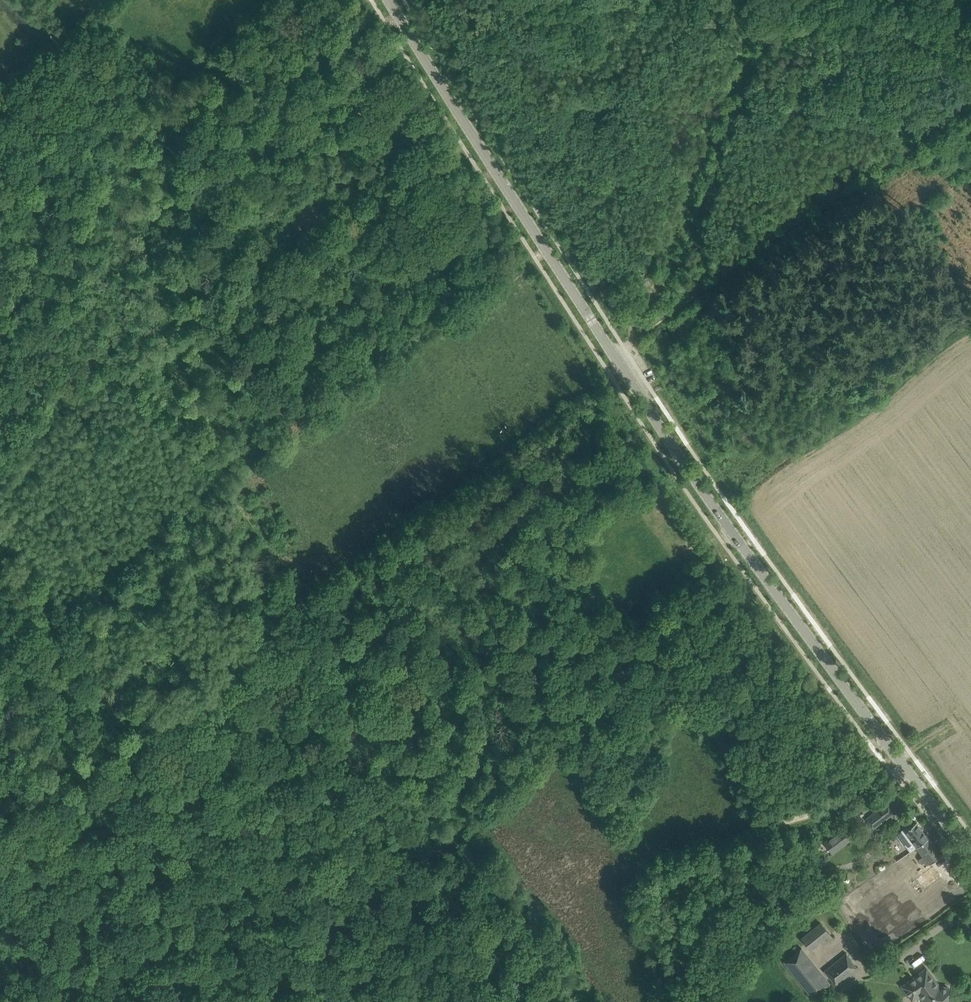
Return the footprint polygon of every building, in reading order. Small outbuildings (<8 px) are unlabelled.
[(649,281),(652,279),(653,276),(653,275),(652,273),(651,271),(649,271),(647,271),(644,267),(640,270),(642,273),(636,277),(644,288),(651,284),(649,281)] [(887,803),(866,819),(873,828),(881,823),(879,821),(886,816),(887,818),(894,813),(887,803)] [(928,838),(927,836),(917,822),(916,822),(905,830),(904,829),(896,834),(904,845),(906,844),(911,851),(917,847),(929,838),(928,838)] [(842,829),(825,842),(832,852),(850,839),(842,829)] [(940,854),(929,838),(917,847),(922,854),(917,857),(922,863),(926,860),(929,864),(941,854),(940,854)] [(924,873),(917,878),(924,887),(940,876),(932,866),(924,873)] [(812,950),(831,934),(821,921),(801,937),(812,950)] [(802,947),(784,962),(812,998),(830,983),(802,947)] [(825,971),(836,984),(856,967),(846,954),(825,971)] [(939,986),(926,968),(902,986),(913,1000),(920,994),(925,1001),(924,1001),(946,1001),(949,987),(939,986)]
